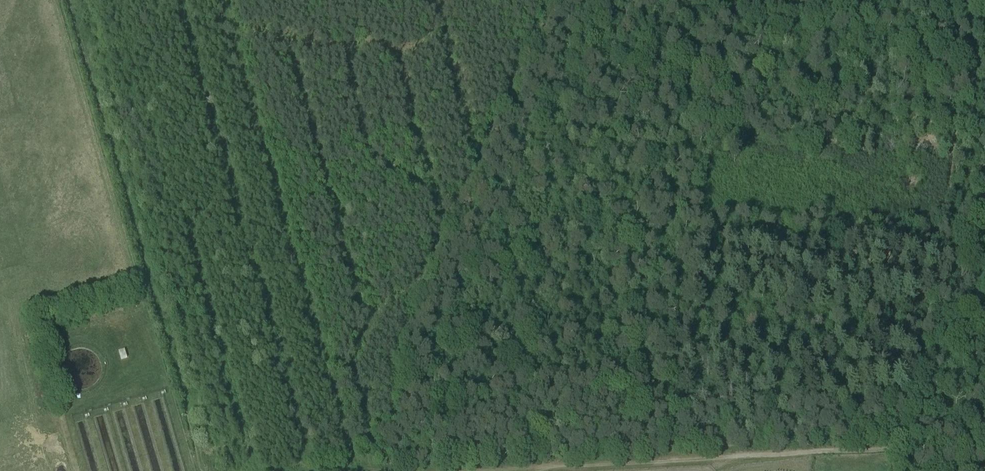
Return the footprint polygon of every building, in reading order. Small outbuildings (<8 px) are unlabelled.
[(126,348),(119,349),(121,358),(128,357),(126,348)]
